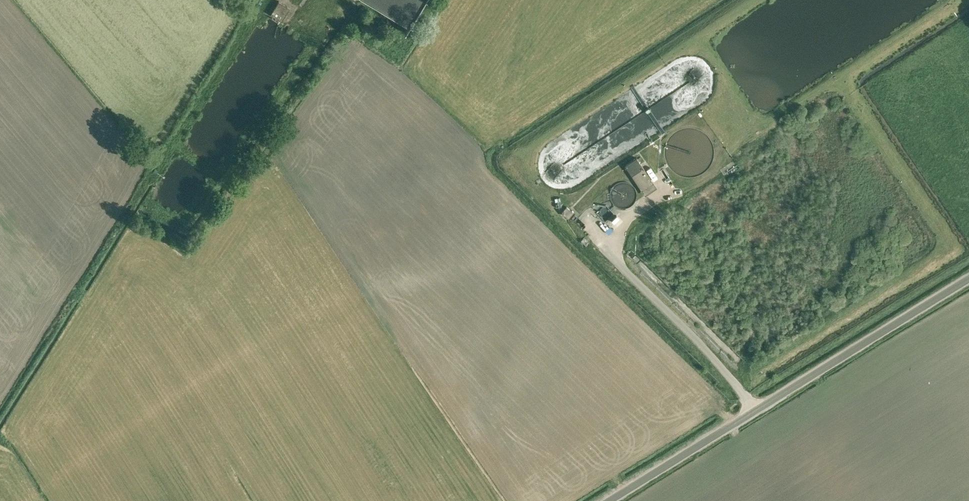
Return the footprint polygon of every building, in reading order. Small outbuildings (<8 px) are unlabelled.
[(410,25),(425,0),(368,0),(410,25)] [(282,20),(290,8),(279,1),(271,14),(282,20)] [(657,187),(644,167),(637,157),(625,165),(645,195),(657,187)] [(567,206),(562,211),(568,218),(574,212),(567,206)] [(610,213),(602,223),(605,225),(613,215),(610,213)]
